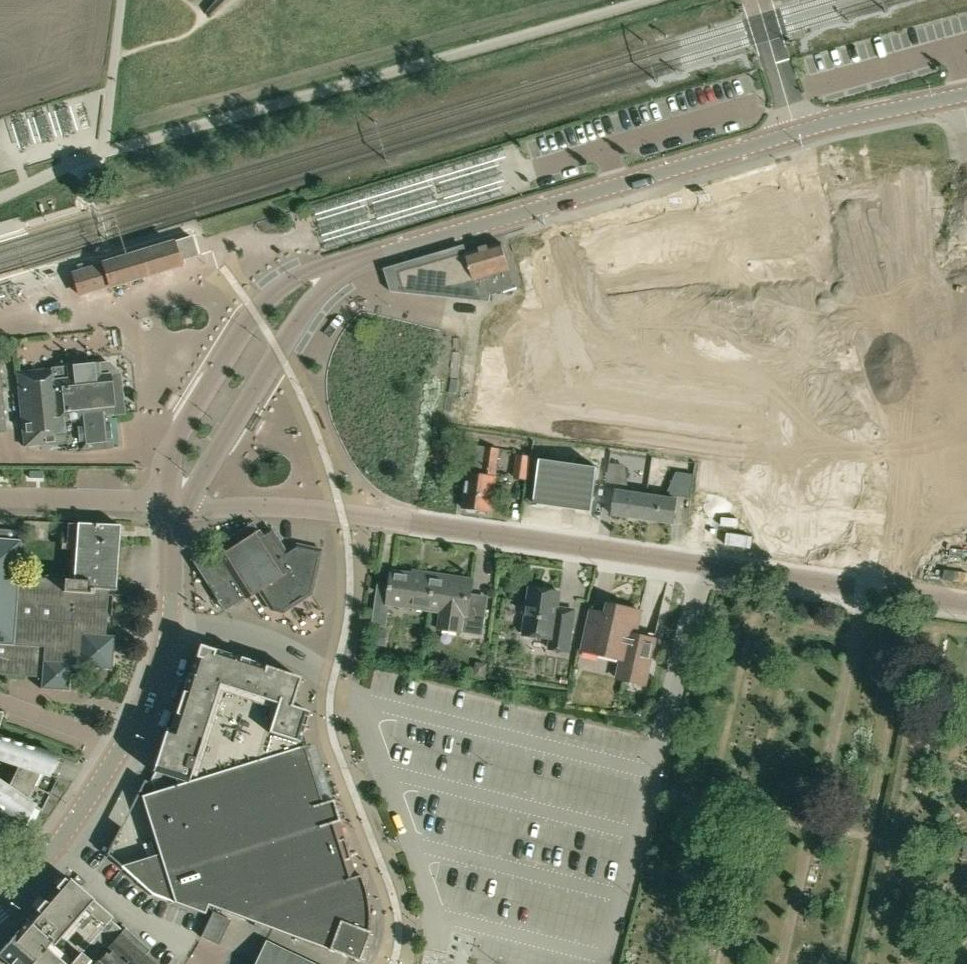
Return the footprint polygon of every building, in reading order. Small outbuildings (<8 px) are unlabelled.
[(730,246),(730,224),(721,224),(720,245),(730,246)] [(101,263),(71,272),(78,296),(107,287),(108,289),(181,266),(180,265),(184,264),(183,260),(198,256),(192,236),(172,242),(172,239),(100,261),(101,263)] [(467,252),(400,272),(406,293),(430,296),(447,298),(460,299),(491,402),(543,386),(501,243),(467,252)] [(49,368),(16,372),(23,445),(64,441),(65,450),(78,449),(78,451),(111,447),(108,414),(113,414),(107,362),(49,368)] [(836,369),(797,382),(805,405),(844,392),(836,369)] [(758,388),(746,392),(749,400),(760,396),(758,388)] [(844,392),(805,405),(812,427),(851,414),(844,392)] [(542,446),(553,444),(550,426),(538,429),(542,446)] [(767,430),(760,432),(764,444),(771,441),(767,430)] [(771,441),(764,444),(768,455),(775,452),(771,441)] [(468,474),(464,508),(466,508),(468,512),(476,513),(479,510),(491,511),(499,450),(487,449),(465,446),(463,460),(472,461),(474,456),(477,456),(474,474),(468,474)] [(517,454),(513,478),(527,480),(530,456),(517,454)] [(540,459),(533,504),(591,513),(598,468),(540,459)] [(613,515),(643,520),(646,495),(629,493),(626,466),(626,462),(609,460),(606,486),(617,488),(617,491),(613,515)] [(786,462),(779,464),(783,476),(790,473),(786,462)] [(824,464),(820,489),(860,495),(864,470),(824,464)] [(646,495),(643,520),(673,524),(677,500),(678,496),(690,498),(693,475),(677,473),(665,498),(646,495)] [(695,482),(691,507),(705,509),(701,534),(728,538),(734,497),(707,493),(709,484),(695,482)] [(820,489),(817,511),(857,518),(860,495),(820,489)] [(734,497),(728,538),(755,542),(759,517),(773,519),(777,494),(763,492),(761,501),(734,497)] [(787,495),(785,507),(793,508),(795,496),(787,495)] [(785,507),(783,519),(791,520),(793,508),(785,507)] [(817,511),(813,534),(853,540),(857,518),(817,511)] [(116,590),(121,525),(78,522),(74,580),(70,580),(66,580),(65,591),(89,593),(89,589),(109,590),(116,590)] [(246,599),(258,590),(271,610),(283,613),(311,595),(321,550),(296,545),(285,551),(282,547),(271,529),(261,534),(259,531),(219,557),(208,565),(234,604),(245,597),(246,599)] [(782,529),(780,541),(788,542),(790,530),(782,529)] [(109,590),(89,589),(89,593),(65,591),(66,580),(18,576),(20,557),(21,540),(22,531),(0,530),(0,675),(41,678),(40,689),(68,691),(70,667),(112,670),(114,636),(105,635),(109,590)] [(813,534),(810,559),(850,565),(853,540),(813,534)] [(388,605),(430,611),(435,575),(426,573),(426,576),(392,572),(388,605)] [(474,580),(435,575),(430,611),(440,612),(438,629),(462,633),(464,616),(468,616),(474,580)] [(568,652),(574,610),(557,608),(559,592),(531,588),(524,636),(552,640),(550,649),(568,652)] [(582,650),(617,658),(614,671),(640,677),(651,631),(632,627),(637,604),(606,596),(603,612),(592,609),(582,650)] [(211,906),(359,961),(370,931),(368,931),(369,913),(367,894),(362,879),(360,874),(355,876),(350,859),(349,856),(345,838),(345,839),(338,821),(339,821),(333,799),(322,803),(304,745),(301,746),(299,741),(309,711),(290,705),(300,677),(265,666),(265,665),(233,655),(233,656),(198,645),(189,673),(187,673),(169,729),(165,728),(151,771),(186,782),(141,796),(164,872),(137,881),(151,893),(150,895),(151,895),(152,894),(171,901),(171,903),(172,903),(172,902),(208,915),(211,906)] [(24,825),(33,806),(41,812),(58,779),(49,776),(58,757),(0,737),(0,761),(12,765),(19,767),(9,788),(0,782),(0,809),(24,825)] [(65,875),(0,950),(0,957),(8,963),(94,963),(102,955),(102,954),(116,939),(123,930),(111,920),(113,917),(65,875)] [(231,920),(213,911),(201,936),(219,945),(231,920)] [(123,930),(116,939),(102,954),(102,955),(94,963),(157,963),(146,954),(149,950),(125,928),(123,930)] [(266,942),(255,963),(309,963),(266,942)]
